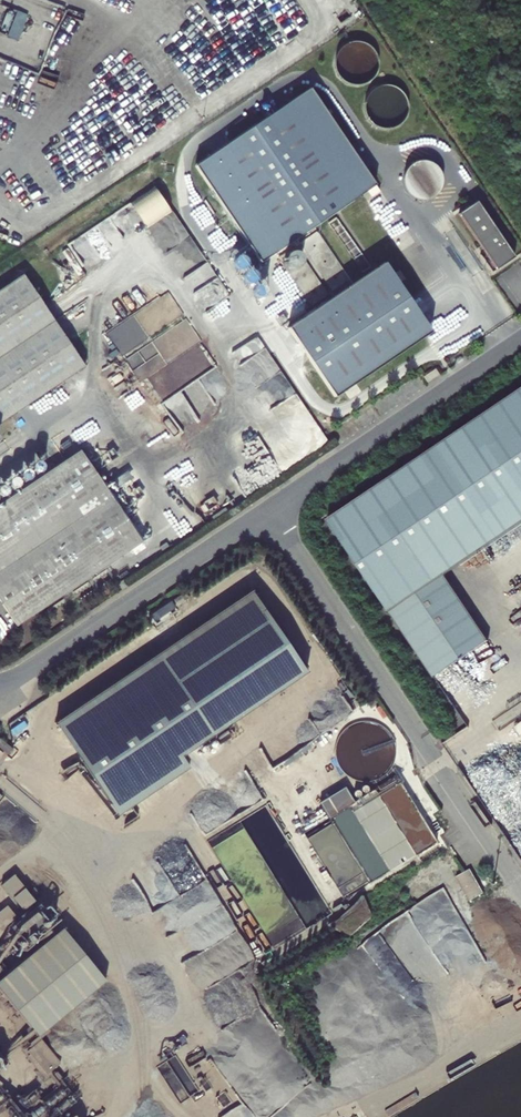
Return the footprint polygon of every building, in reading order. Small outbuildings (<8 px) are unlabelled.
[(1,30),(21,38),(29,14),(10,7),(1,30)] [(373,48),(360,48),(360,40),(336,41),(338,74),(374,72),(373,48)] [(407,87),(370,85),(369,123),(406,124),(407,87)] [(311,89),(196,166),(261,263),(368,191),(376,185),(311,89)] [(155,184),(129,204),(148,228),(174,208),(155,184)] [(380,191),(376,185),(368,191),(372,197),(380,191)] [(459,214),(497,270),(515,257),(493,225),(477,201),(459,214)] [(385,263),(288,328),(335,397),(432,332),(399,283),(393,275),(385,263)] [(399,271),(393,275),(399,283),(405,279),(399,271)] [(0,295),(0,425),(86,368),(25,278),(0,295)] [(163,311),(172,321),(183,312),(175,302),(163,311)] [(116,367),(109,371),(117,383),(124,379),(116,367)] [(436,369),(425,376),(429,382),(440,375),(436,369)] [(433,679),(488,642),(444,578),(520,526),(520,392),(328,523),(433,679)] [(80,450),(0,504),(0,602),(17,626),(142,542),(80,450)] [(327,490),(319,496),(322,501),(330,495),(327,490)] [(117,584),(121,590),(128,585),(124,579),(117,584)] [(251,591),(55,723),(71,746),(184,670),(266,614),(251,591)] [(266,614),(184,670),(224,728),(306,673),(266,614)] [(184,670),(71,746),(111,805),(224,728),(184,670)] [(350,806),(386,870),(435,843),(397,774),(352,799),(345,786),(318,800),(328,818),(350,806)] [(328,827),(312,834),(328,870),(352,859),(343,837),(337,840),(334,834),(332,835),(328,827)] [(35,881),(24,868),(12,879),(22,891),(35,881)] [(40,904),(48,914),(58,905),(50,896),(40,904)] [(368,918),(368,915),(364,902),(363,902),(362,900),(361,900),(360,900),(330,930),(330,931),(330,932),(331,933),(332,933),(345,938),(348,938),(351,938),(359,930),(361,929),(362,928),(363,927),(364,926),(365,925),(368,921),(368,918)] [(17,923),(25,933),(34,925),(26,915),(17,923)] [(73,921),(6,977),(49,1029),(116,974),(73,921)] [(49,1029),(35,1041),(57,1067),(71,1056),(49,1029)] [(60,1071),(65,1077),(73,1070),(69,1065),(60,1071)]
